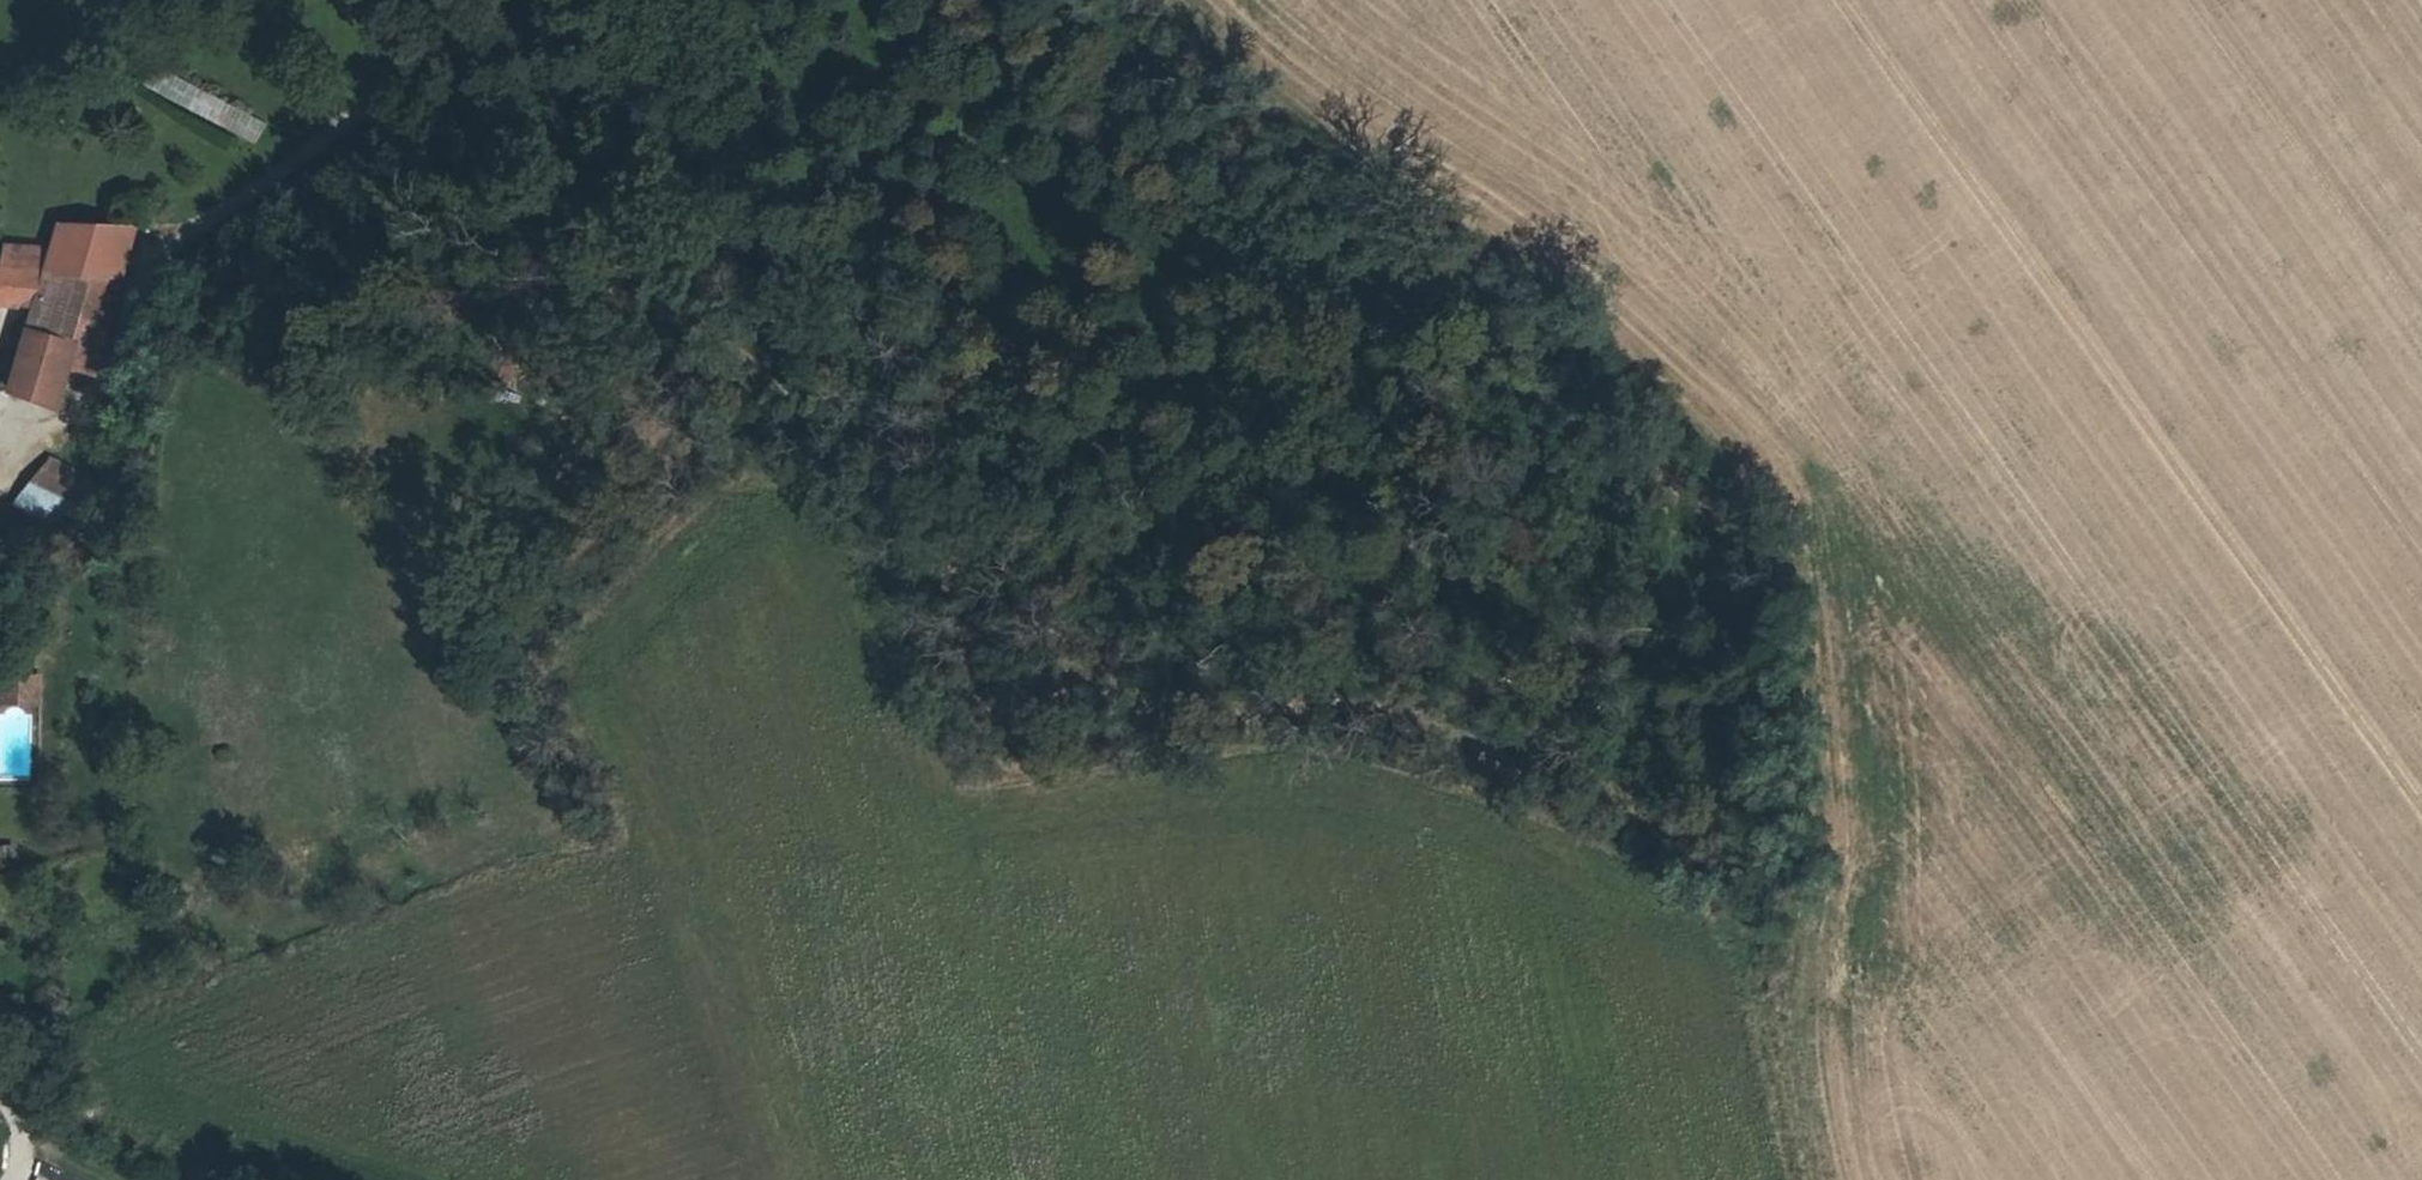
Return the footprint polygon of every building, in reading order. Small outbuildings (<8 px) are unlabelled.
[(88,373),(104,316),(131,323),(157,231),(84,224),(82,251),(80,276),(28,274),(0,272),(0,311),(49,314),(27,401),(76,416),(88,373)] [(30,248),(28,274),(80,276),(82,251),(30,248)] [(114,381),(131,323),(104,316),(88,373),(114,381)] [(74,532),(97,479),(40,454),(16,507),(74,532)] [(15,688),(13,722),(49,724),(51,690),(15,688)]
